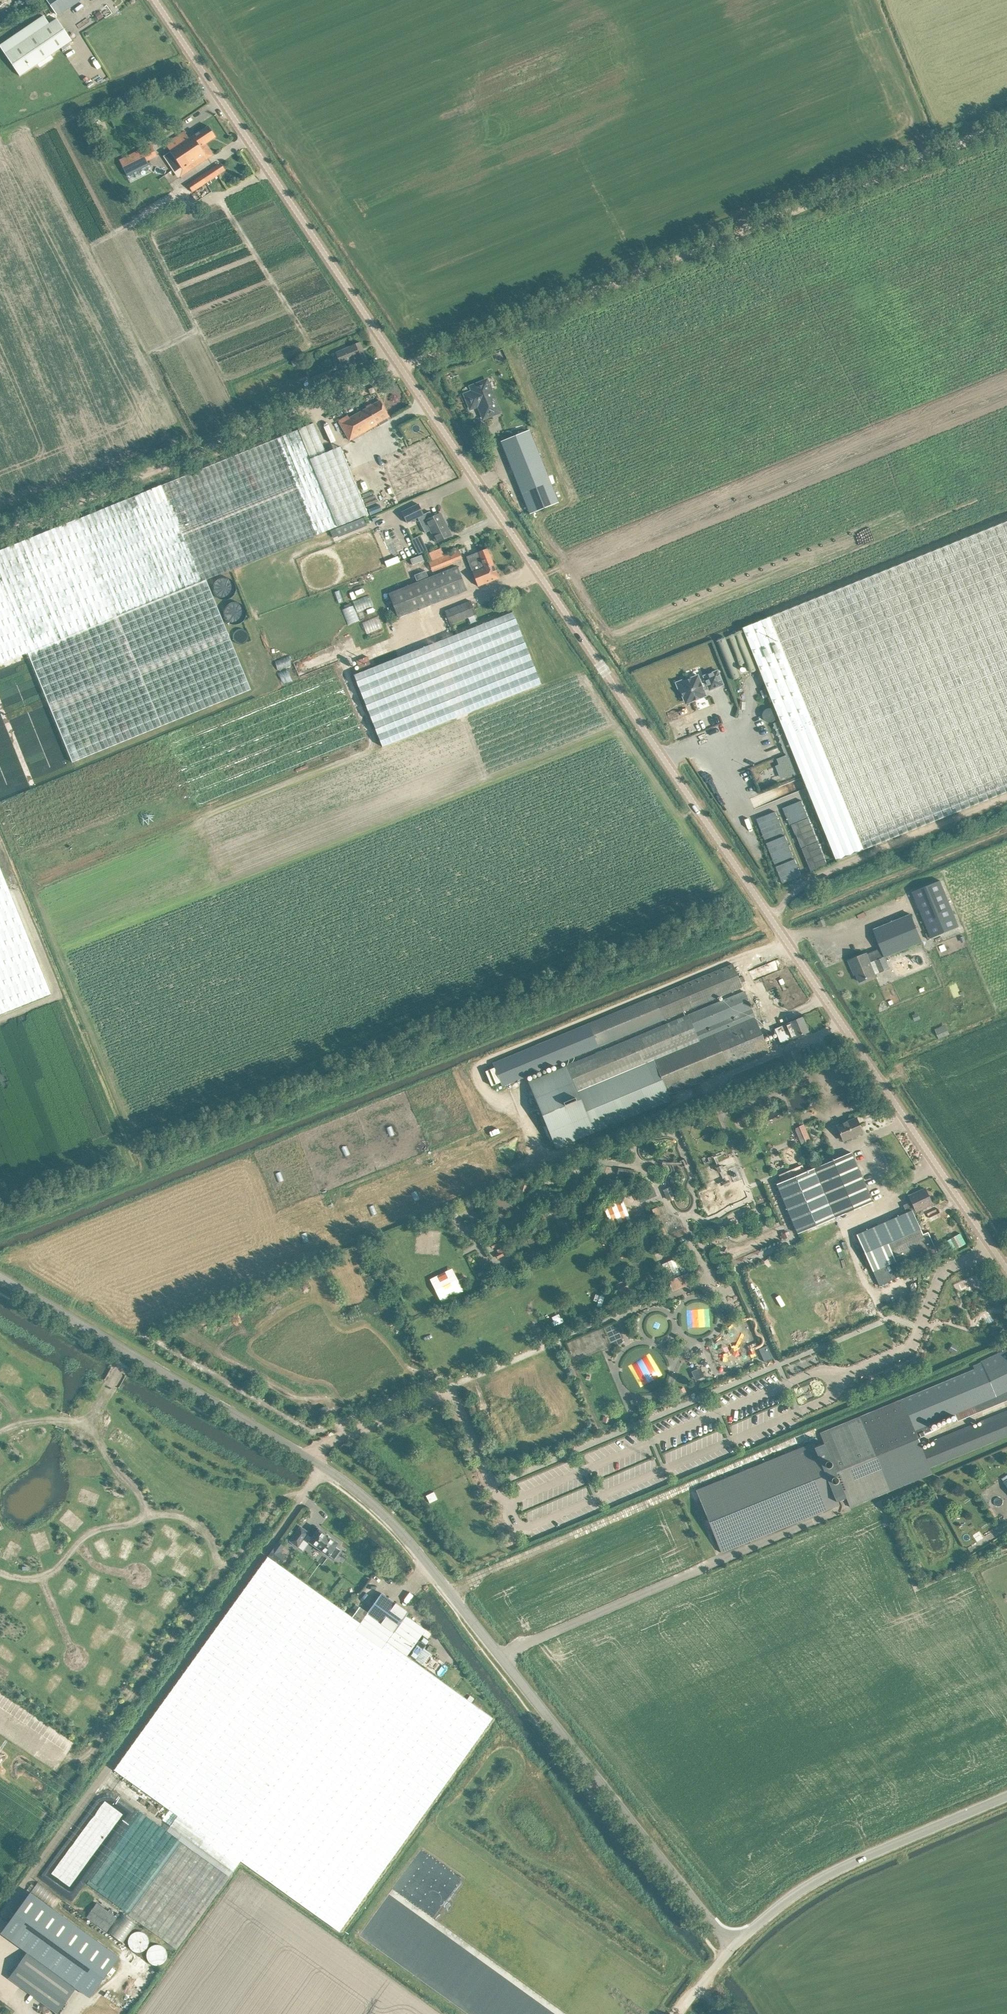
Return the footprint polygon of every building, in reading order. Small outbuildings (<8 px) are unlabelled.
[(58,16),(81,0),(47,0),(58,16)] [(100,11),(95,14),(99,20),(104,17),(100,11)] [(20,75),(71,41),(56,19),(5,54),(20,75)] [(213,155),(206,144),(216,137),(208,126),(189,139),(184,131),(176,137),(166,143),(180,165),(175,169),(180,177),(205,160),(213,155)] [(153,143),(126,156),(134,173),(151,166),(147,157),(151,155),(152,157),(158,154),(153,143)] [(206,183),(219,174),(214,167),(188,184),(192,192),(206,183)] [(368,360),(360,342),(335,353),(338,359),(340,364),(356,358),(359,364),(368,360)] [(299,358),(292,361),(294,367),(302,364),(299,358)] [(317,389),(330,383),(326,374),(313,379),(317,389)] [(500,412),(494,398),(487,380),(471,387),(473,391),(465,395),(471,408),(478,405),(484,418),(500,412)] [(377,424),(389,416),(380,401),(349,418),(348,416),(339,421),(350,440),(377,424)] [(337,526),(337,527),(368,514),(340,447),(310,459),(298,430),(78,519),(0,551),(0,664),(118,616),(337,526)] [(529,430),(501,441),(524,497),(527,505),(532,503),(536,511),(546,507),(558,502),(529,430)] [(380,504),(369,509),(371,515),(383,510),(380,504)] [(418,504),(402,512),(407,523),(418,517),(424,514),(418,504)] [(424,514),(418,517),(425,533),(430,530),(437,542),(451,535),(441,513),(433,517),(430,511),(424,514)] [(364,517),(331,530),(333,537),(367,523),(364,517)] [(744,628),(781,720),(774,723),(775,726),(774,728),(776,729),(778,733),(777,735),(779,736),(781,740),(780,742),(782,743),(783,746),(782,746),(785,753),(786,753),(787,755),(777,759),(785,777),(794,774),(795,775),(802,772),(838,860),(1006,792),(1006,522),(744,628)] [(425,544),(416,548),(418,553),(428,550),(425,544)] [(499,578),(487,548),(468,556),(479,586),(499,578)] [(459,550),(430,562),(434,572),(454,564),(452,561),(462,557),(459,550)] [(422,555),(410,559),(413,565),(424,561),(422,555)] [(397,557),(386,561),(388,566),(399,562),(397,557)] [(424,566),(412,570),(415,576),(426,571),(424,566)] [(399,618),(467,591),(458,567),(429,579),(418,583),(389,594),(399,618)] [(404,573),(393,578),(395,583),(407,579),(404,573)] [(427,573),(416,578),(418,583),(429,579),(427,573)] [(204,584),(26,656),(70,764),(248,692),(204,584)] [(370,595),(354,601),(358,612),(374,606),(370,595)] [(476,615),(471,602),(445,612),(450,625),(476,615)] [(513,612),(354,675),(383,747),(541,684),(513,612)] [(367,632),(382,627),(379,617),(364,622),(367,632)] [(744,629),(717,640),(733,680),(742,676),(737,666),(744,663),(743,658),(754,654),(744,629)] [(683,680),(676,683),(679,690),(680,690),(686,704),(706,696),(704,691),(709,689),(709,690),(723,684),(717,670),(703,676),(704,677),(699,679),(698,675),(684,681),(683,680)] [(4,752),(11,749),(20,756),(23,756),(28,767),(34,768),(34,765),(52,743),(50,739),(51,726),(43,725),(42,724),(40,727),(37,722),(34,724),(33,727),(25,726),(18,729),(19,731),(17,750),(10,735),(8,736),(8,738),(4,740),(4,738),(0,743),(0,751),(5,751),(4,752)] [(755,807),(775,797),(771,789),(751,798),(755,807)] [(802,800),(783,808),(790,825),(809,817),(802,800)] [(775,811),(756,819),(764,840),(783,832),(775,811)] [(809,818),(792,825),(801,848),(818,841),(809,818)] [(785,835),(766,843),(774,864),(793,856),(785,835)] [(818,842),(801,848),(811,871),(828,864),(818,842)] [(794,859),(775,867),(782,883),(801,875),(794,859)] [(51,993),(0,866),(0,1014),(51,993)] [(941,880),(913,892),(932,938),(960,927),(941,880)] [(885,957),(922,942),(911,914),(874,929),(882,948),(867,954),(867,953),(849,961),(852,969),(854,968),(860,982),(876,975),(871,962),(885,956),(885,957)] [(924,940),(931,938),(926,923),(919,926),(924,940)] [(598,1046),(663,1018),(742,986),(741,983),(745,981),(743,976),(739,978),(733,964),(654,996),(588,1023),(493,1063),(502,1085),(598,1046)] [(688,1015),(528,1082),(538,1104),(540,1111),(556,1148),(671,1099),(669,1093),(728,1069),(760,1055),(769,1052),(744,991),(735,995),(688,1015)] [(808,1031),(802,1017),(775,1029),(780,1043),(796,1036),(796,1037),(808,1031)] [(945,1024),(935,1029),(939,1039),(949,1034),(945,1024)] [(803,1061),(798,1048),(783,1054),(788,1067),(803,1061)] [(743,1115),(737,1119),(740,1123),(745,1120),(743,1115)] [(863,1132),(856,1117),(837,1126),(843,1141),(863,1132)] [(669,1122),(668,1130),(674,1130),(674,1128),(680,1129),(681,1123),(669,1122)] [(804,1125),(799,1127),(806,1144),(811,1141),(804,1125)] [(796,1231),(798,1234),(872,1202),(851,1152),(777,1183),(796,1231)] [(783,1178),(805,1170),(803,1165),(781,1173),(783,1178)] [(569,1166),(565,1172),(570,1175),(574,1168),(569,1166)] [(618,1169),(617,1175),(634,1177),(635,1171),(618,1169)] [(587,1170),(583,1177),(587,1180),(592,1173),(587,1170)] [(670,1188),(663,1191),(667,1202),(674,1199),(670,1188)] [(937,1251),(928,1231),(923,1234),(914,1216),(912,1213),(932,1204),(924,1188),(908,1196),(911,1201),(903,1205),(907,1213),(857,1235),(880,1286),(898,1278),(895,1271),(937,1251)] [(605,1206),(614,1226),(632,1218),(624,1198),(605,1206)] [(550,1200),(549,1210),(557,1211),(558,1201),(550,1200)] [(574,1204),(571,1212),(577,1214),(580,1206),(574,1204)] [(646,1232),(637,1234),(638,1240),(648,1238),(646,1232)] [(788,1232),(781,1235),(783,1241),(790,1238),(788,1232)] [(532,1233),(527,1235),(530,1244),(536,1242),(532,1233)] [(498,1241),(491,1244),(493,1249),(496,1247),(498,1252),(495,1254),(498,1258),(505,1254),(498,1241)] [(694,1251),(689,1253),(692,1262),(698,1260),(694,1251)] [(680,1256),(662,1264),(669,1279),(673,1289),(690,1281),(686,1272),(680,1256)] [(701,1264),(692,1269),(696,1278),(705,1274),(701,1264)] [(441,1302),(464,1291),(453,1267),(430,1277),(441,1302)] [(633,1284),(616,1291),(620,1299),(636,1292),(633,1284)] [(952,1345),(949,1352),(955,1355),(959,1349),(952,1345)] [(767,1346),(760,1349),(765,1361),(772,1358),(767,1346)] [(932,1473),(930,1467),(953,1458),(1006,1436),(1006,1415),(939,1442),(938,1438),(934,1440),(935,1443),(921,1449),(918,1441),(925,1437),(925,1436),(932,1433),(928,1425),(940,1420),(995,1396),(1006,1390),(1006,1348),(980,1361),(981,1362),(973,1365),(975,1369),(820,1433),(824,1443),(815,1447),(813,1443),(696,1490),(721,1552),(838,1505),(837,1501),(846,1497),(850,1507),(932,1473)] [(662,1380),(658,1363),(652,1364),(650,1355),(631,1360),(638,1387),(662,1380)] [(325,1405),(318,1408),(321,1415),(328,1412),(325,1405)] [(328,1535),(319,1528),(312,1537),(307,1534),(309,1532),(300,1526),(290,1541),(298,1547),(302,1540),(308,1544),(309,1542),(334,1560),(341,1550),(335,1546),(338,1542),(331,1537),(328,1534),(328,1535)] [(280,1552),(274,1548),(269,1555),(281,1564),(286,1556),(280,1552)] [(339,1931),(487,1725),(493,1717),(407,1656),(426,1629),(406,1615),(408,1612),(382,1593),(368,1612),(360,1607),(353,1617),(268,1556),(115,1769),(208,1836),(200,1846),(234,1871),(241,1860),(339,1931)] [(415,1659),(429,1640),(424,1636),(410,1655),(415,1659)] [(137,1813),(118,1843),(161,1870),(149,1888),(173,1903),(173,1902),(181,1907),(187,1898),(206,1910),(225,1881),(231,1873),(137,1813)] [(457,1874),(438,1897),(444,1902),(462,1879),(457,1874)] [(107,1931),(118,1917),(97,1902),(87,1917),(107,1931)] [(123,1916),(111,1932),(120,1939),(132,1923),(123,1916)] [(145,1949),(146,1932),(133,1931),(132,1948),(145,1949)] [(164,1943),(149,1946),(152,1964),(167,1962),(164,1943)] [(76,1988),(27,1952),(9,1977),(58,2012),(76,1988)]
